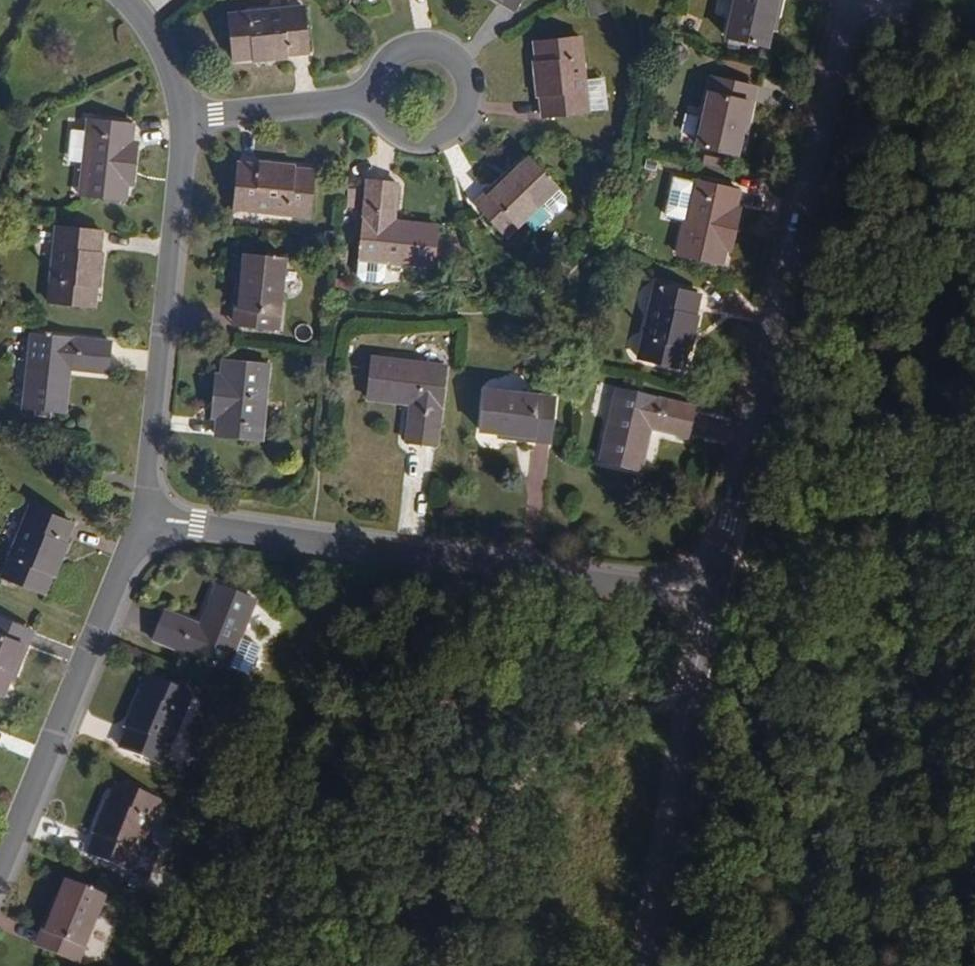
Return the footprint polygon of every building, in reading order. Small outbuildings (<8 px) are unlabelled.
[(515,11),(518,5),(509,0),(496,0),(515,11)] [(730,35),(769,44),(774,26),(780,0),(739,0),(730,35)] [(786,0),(780,0),(774,26),(780,27),(786,0)] [(308,51),(303,6),(229,14),(234,59),(308,51)] [(590,112),(581,38),(536,44),(545,118),(590,112)] [(753,83),(714,74),(698,143),(737,152),(741,133),(753,83)] [(748,135),(760,85),(753,83),(741,133),(748,135)] [(132,126),(87,121),(85,134),(71,133),(68,163),(83,164),(80,196),(124,199),(126,184),(130,143),(132,126)] [(132,185),(136,144),(130,143),(126,184),(132,185)] [(311,165),(236,158),(232,203),(306,210),(311,165)] [(567,199),(530,161),(516,174),(479,209),(507,239),(544,204),(553,213),(561,214),(568,207),(567,199)] [(516,174),(511,169),(475,204),(479,209),(516,174)] [(737,191),(693,182),(675,253),(721,263),(724,248),(733,208),(737,191)] [(399,186),(370,183),(362,261),(434,268),(438,226),(395,222),(399,186)] [(730,250),(740,209),(733,208),(724,248),(730,250)] [(102,233),(57,230),(49,303),(94,307),(102,233)] [(288,259),(247,255),(245,274),(239,324),(281,328),(288,259)] [(245,274),(238,273),(233,323),(239,324),(245,274)] [(697,295),(653,285),(636,358),(680,368),(697,295)] [(110,344),(34,336),(26,408),(67,413),(71,370),(108,373),(110,344)] [(448,366),(377,357),(371,398),(414,403),(409,439),(438,443),(448,366)] [(271,368),(225,363),(224,379),(220,420),(218,437),(264,441),(271,368)] [(224,379),(217,378),(213,419),(220,420),(224,379)] [(561,397),(490,388),(485,428),(504,430),(556,437),(561,397)] [(691,409),(615,392),(598,463),(638,472),(648,430),(684,438),(691,409)] [(504,430),(503,437),(555,444),(556,437),(504,430)] [(73,524),(31,508),(3,576),(46,593),(73,524)] [(257,604),(218,588),(201,629),(166,615),(156,643),(229,673),(257,604)] [(0,619),(0,694),(4,696),(11,679),(30,631),(0,619)] [(17,682),(36,634),(30,631),(11,679),(17,682)] [(193,699),(151,682),(123,750),(164,768),(193,699)] [(159,804),(118,787),(89,857),(131,874),(159,804)] [(67,886),(60,903),(40,953),(73,965),(78,965),(104,901),(67,886)] [(60,903),(54,901),(34,950),(40,953),(60,903)]
